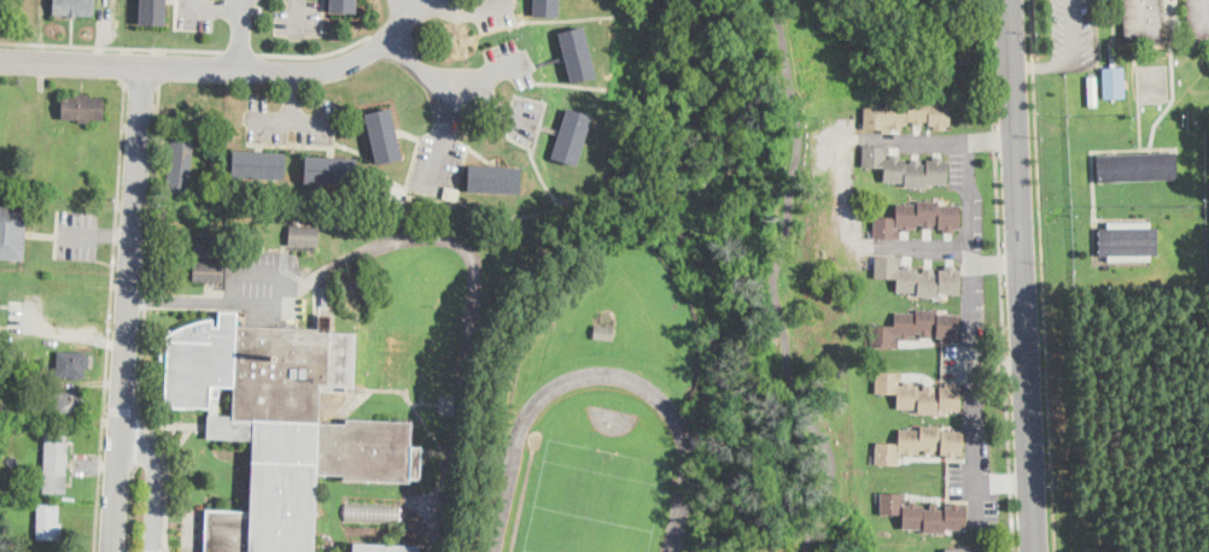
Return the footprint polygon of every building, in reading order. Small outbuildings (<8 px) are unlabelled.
[(53,14),(54,0),(95,0),(94,17),(53,14)] [(140,24),(141,0),(167,0),(167,4),(165,25),(140,24)] [(332,11),(332,0),(357,0),(356,12),(332,11)] [(535,17),(535,0),(559,0),(559,18),(535,17)] [(1126,37),(1124,0),(1161,0),(1163,36),(1126,39),(1126,37)] [(1188,35),(1187,0),(1208,0),(1208,34),(1188,35)] [(596,77),(572,83),(560,34),(584,28),(596,77)] [(1116,63),(1116,66),(1123,66),(1125,98),(1103,99),(1102,67),(1109,66),(1109,64),(1116,63)] [(1098,106),(1088,107),(1087,76),(1097,76),(1098,106)] [(104,96),(104,121),(60,118),(62,96),(76,96),(76,93),(90,93),(90,96),(104,96)] [(930,99),(930,102),(951,102),(951,125),(929,125),(929,121),(907,121),(907,125),(886,125),(886,129),(865,129),(865,128),(866,108),(888,108),(888,101),(909,101),(909,99),(930,99)] [(402,159),(376,165),(366,114),(390,108),(402,159)] [(592,117),(577,166),(553,158),(570,108),(592,117)] [(194,137),(189,195),(168,193),(173,136),(194,137)] [(917,164),(928,164),(928,160),(948,162),(947,184),(925,183),(925,188),(905,187),(905,182),(884,182),(884,168),(865,166),(865,146),(887,147),(887,159),(907,159),(907,164),(917,164)] [(221,163),(210,163),(210,147),(221,147),(221,163)] [(286,154),(285,180),(233,177),(234,151),(286,154)] [(1176,180),(1097,183),(1096,155),(1175,152),(1176,180)] [(358,160),(357,186),(305,183),(306,158),(358,160)] [(521,169),(520,194),(468,193),(469,166),(521,169)] [(940,201),(940,206),(962,206),(960,228),(939,228),(939,224),(918,224),(918,228),(898,228),(898,239),(875,239),(875,237),(875,217),(896,218),(896,205),(918,205),(918,201),(940,201)] [(24,260),(0,258),(0,206),(28,209),(27,237),(24,260)] [(1151,222),(1151,227),(1157,227),(1158,256),(1151,256),(1151,263),(1106,263),(1106,257),(1099,257),(1099,252),(1098,252),(1098,249),(1099,249),(1099,243),(1098,243),(1098,240),(1099,240),(1099,235),(1097,235),(1097,231),(1098,231),(1098,228),(1106,228),(1106,222),(1151,222)] [(321,228),(320,247),(290,246),(291,225),(321,228)] [(224,258),(194,258),(194,239),(223,237),(224,258)] [(919,272),(940,274),(940,271),(962,271),(960,293),(939,293),(939,296),(918,296),(918,292),(896,292),(898,278),(876,277),(877,257),(900,258),(899,269),(919,269),(919,272)] [(223,264),(223,283),(193,282),(194,263),(223,264)] [(317,475),(315,551),(204,551),(206,510),(251,511),(253,440),(206,439),(208,415),(210,415),(210,410),(164,406),(168,360),(160,360),(163,342),(159,342),(163,336),(169,331),(186,324),(195,321),(203,319),(214,318),(212,327),(218,327),(220,311),(238,312),(238,325),(246,327),(299,328),(319,329),(320,316),(332,316),(331,333),(356,334),(354,387),(346,387),(346,392),(321,390),(320,423),(346,424),(346,419),(413,422),(411,446),(421,447),(420,480),(410,480),(410,482),(344,480),(344,476),(317,475)] [(939,311),(939,315),(959,316),(958,337),(938,337),(938,333),(916,333),(916,336),(895,336),(895,347),(874,346),(874,325),(895,327),(896,313),(917,313),(917,311),(939,311)] [(614,327),(614,340),(597,339),(597,325),(614,327)] [(89,368),(86,368),(86,378),(80,377),(80,380),(72,380),(72,377),(57,377),(58,352),(87,352),(87,356),(89,356),(89,368)] [(919,390),(940,390),(940,387),(962,388),(962,411),(940,410),(940,415),(918,413),(918,409),(898,407),(898,393),(876,393),(877,371),(900,372),(900,386),(919,386),(919,390)] [(86,392),(86,394),(88,394),(88,406),(84,406),(84,416),(78,416),(78,418),(71,418),(71,416),(56,416),(57,390),(86,392)] [(942,427),(942,431),(964,431),(964,454),(941,453),(941,450),(919,448),(919,453),(900,452),(899,464),(878,464),(878,462),(878,442),(899,444),(900,429),(922,430),(922,427),(942,427)] [(66,486),(65,494),(43,493),(46,433),(69,434),(66,486)] [(930,510),(945,510),(945,506),(968,507),(966,529),(945,529),(945,534),(924,533),(924,529),(903,528),(904,515),(882,515),(883,493),(905,493),(905,506),(924,506),(924,510),(930,510)] [(401,505),(399,522),(345,519),(346,503),(401,505)] [(63,525),(62,539),(37,539),(39,504),(59,505),(59,524),(63,525)]
